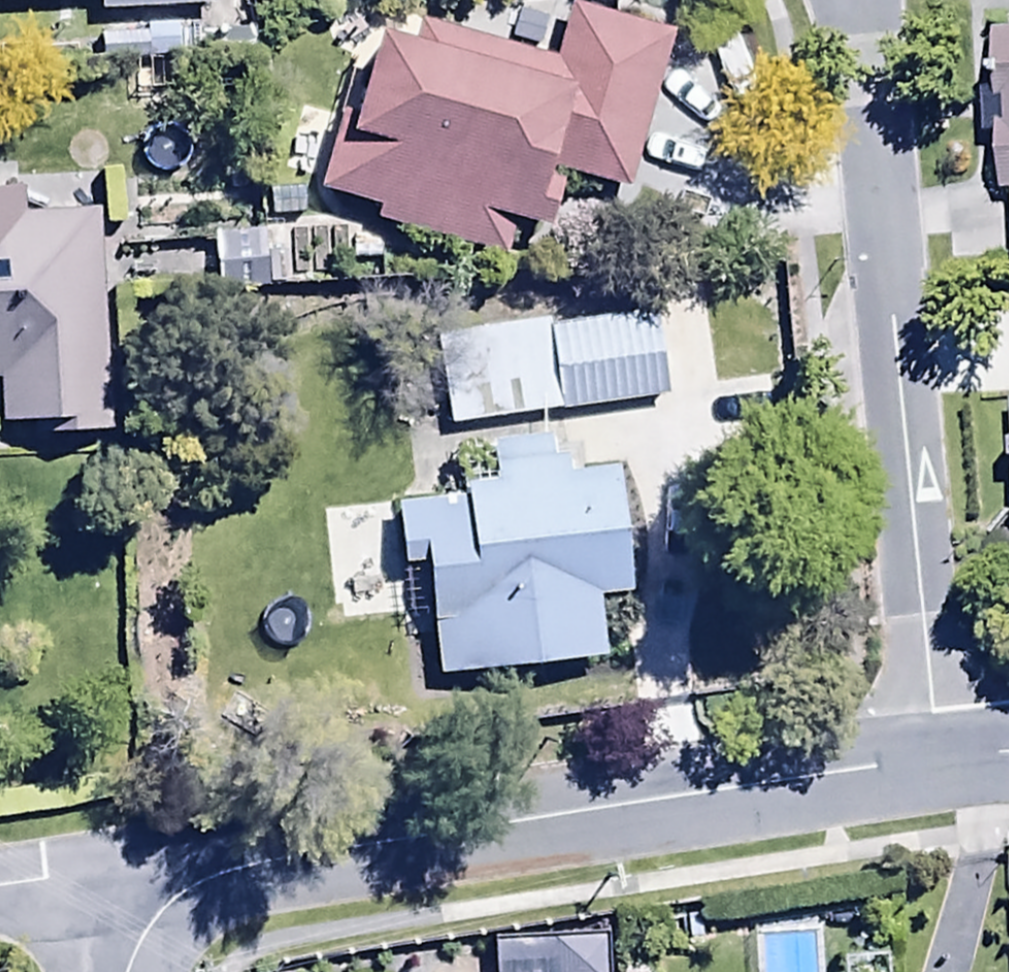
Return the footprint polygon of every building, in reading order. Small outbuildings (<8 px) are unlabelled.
[(95,11),(210,5),(209,0),(95,0),(95,11)] [(618,191),(664,36),(563,6),(546,63),(414,24),(407,48),(364,35),(334,138),(327,136),(311,193),(375,212),(372,222),(496,259),(506,226),(534,234),(553,172),(618,191)] [(991,31),(998,190),(1008,190),(1008,31),(991,31)] [(92,214),(0,216),(0,426),(29,425),(29,434),(96,433),(92,214)] [(542,327),(552,412),(660,399),(650,314),(542,327)] [(552,412),(542,327),(541,319),(433,332),(444,426),(552,412)] [(421,568),(430,675),(595,661),(590,597),(615,595),(605,474),(561,478),(559,444),(453,452),(457,501),(389,507),(394,570),(421,568)] [(547,934),(547,971),(604,971),(604,934),(547,934)]
